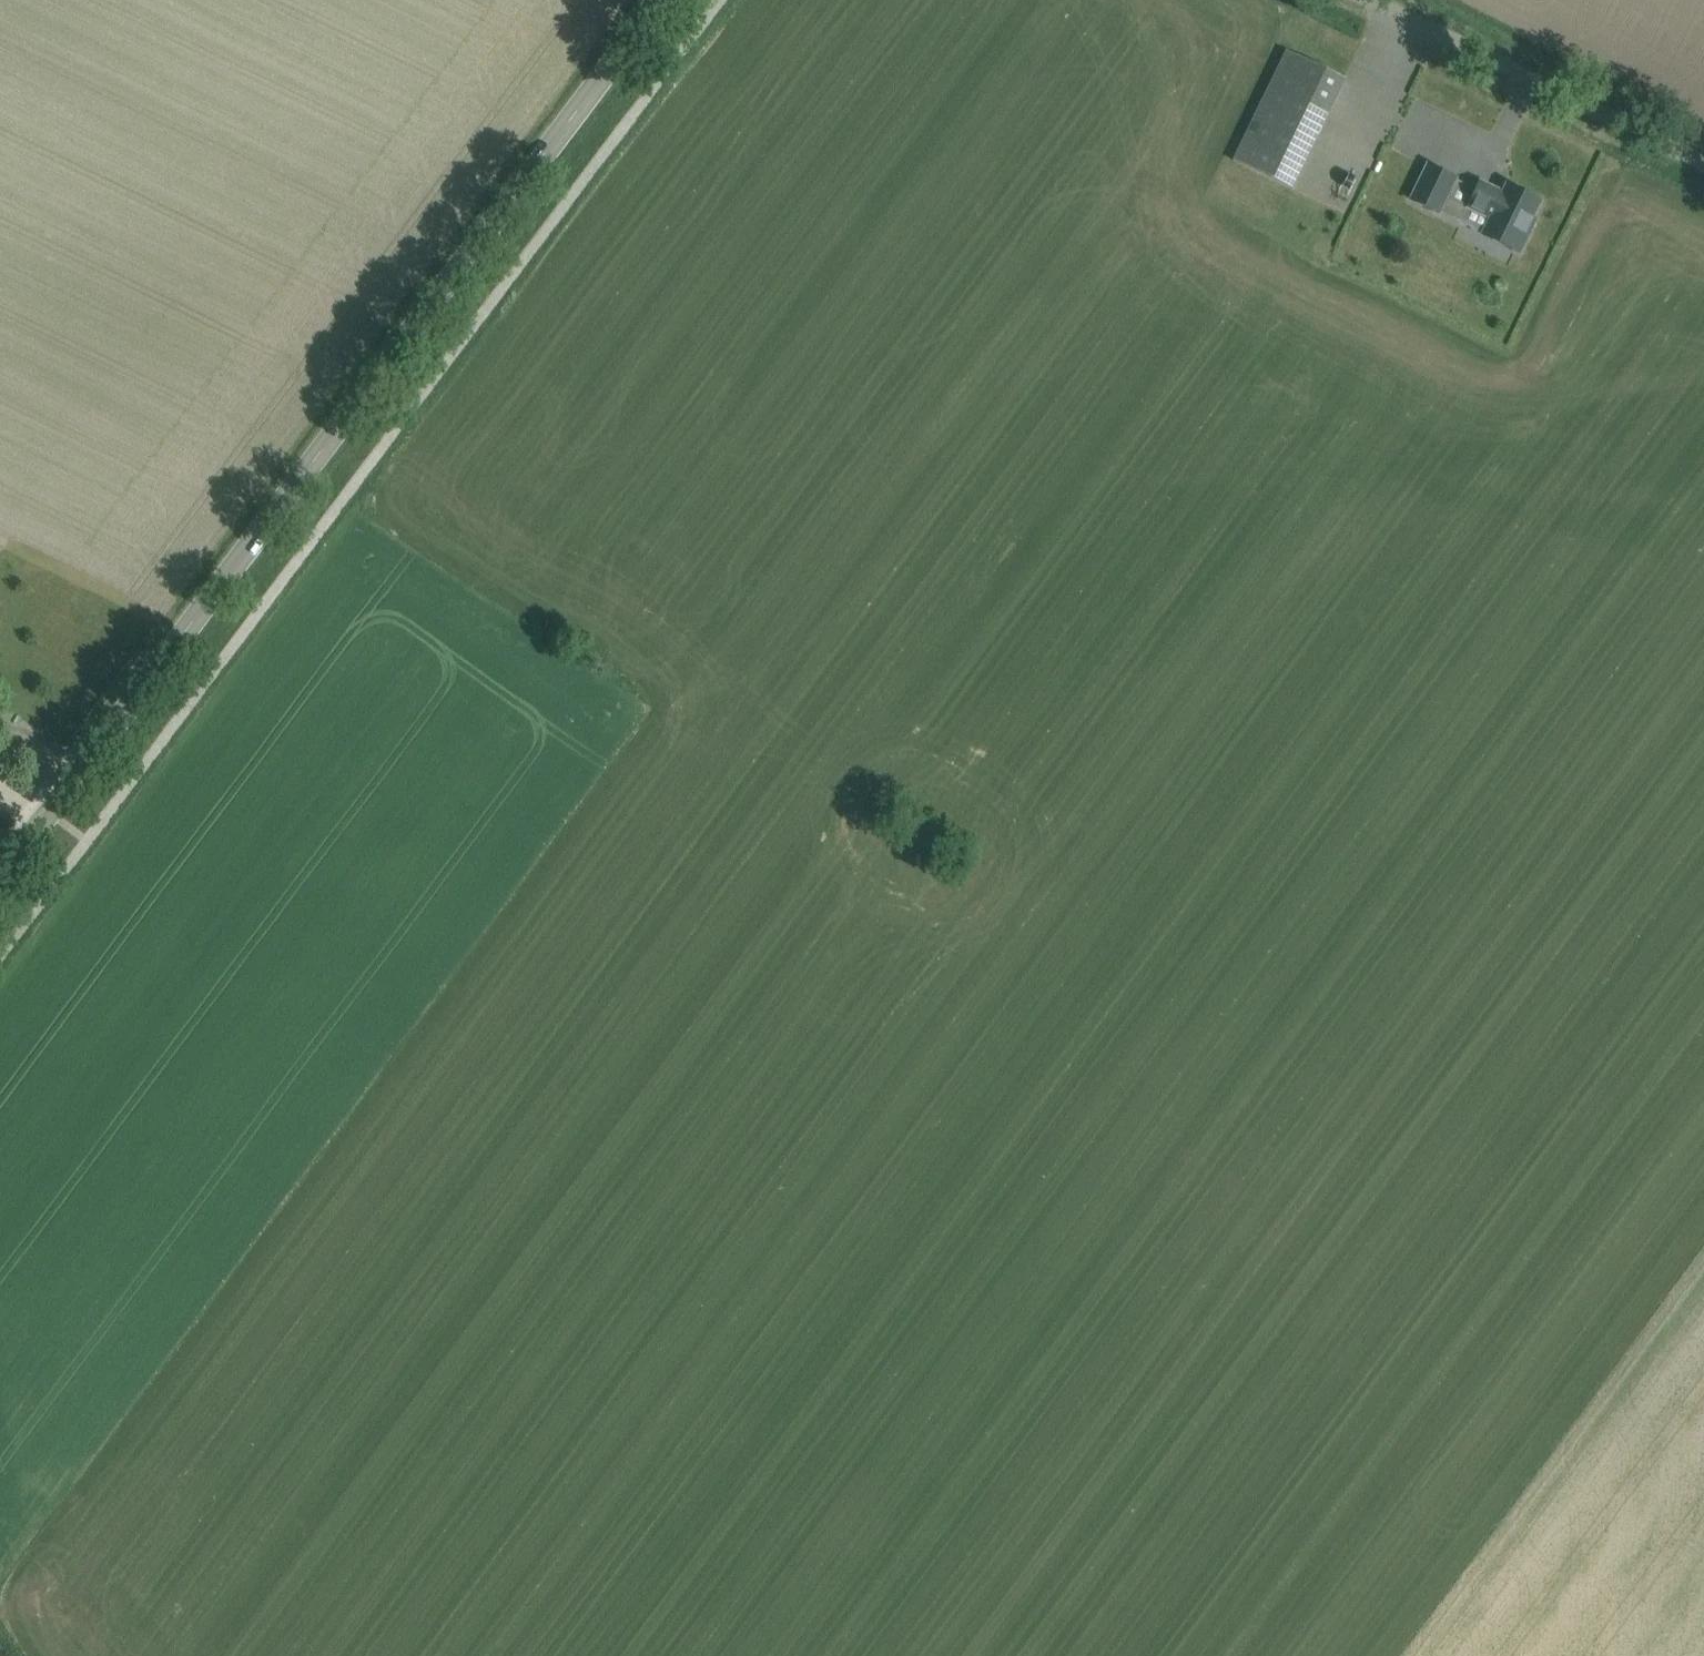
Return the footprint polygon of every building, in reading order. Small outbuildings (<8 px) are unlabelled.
[(1345,79),(1287,50),(1233,160),(1291,188),(1345,79)] [(1458,180),(1431,167),(1414,201),(1441,214),(1458,180)] [(1499,193),(1483,185),(1471,209),(1503,225),(1495,241),(1521,254),(1537,221),(1534,219),(1542,203),(1510,187),(1505,198),(1498,194),(1499,193)]
